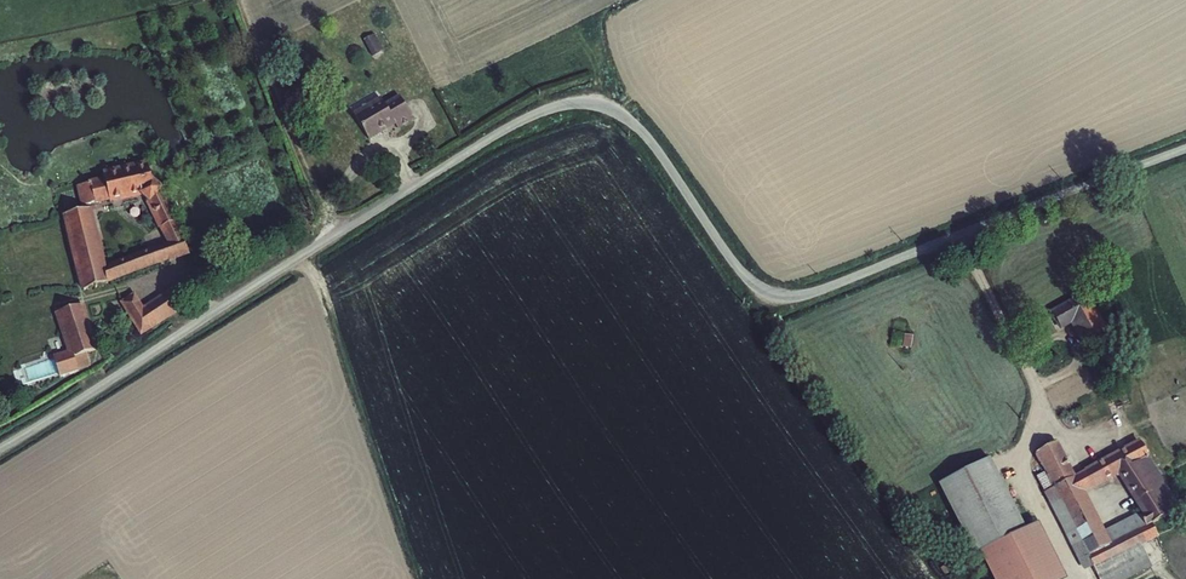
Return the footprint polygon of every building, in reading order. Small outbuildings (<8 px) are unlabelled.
[(377,32),(365,37),(374,54),(385,49),(377,32)] [(390,125),(406,116),(392,94),(377,102),(373,96),(346,112),(362,137),(387,121),(390,125)] [(148,187),(141,161),(105,170),(106,175),(77,183),(82,202),(111,194),(112,197),(148,187)] [(183,234),(160,189),(148,196),(170,240),(172,239),(181,251),(188,248),(181,234),(183,234)] [(103,265),(91,217),(95,217),(93,211),(90,212),(88,206),(80,208),(79,205),(75,207),(75,209),(65,212),(66,217),(64,218),(65,223),(67,222),(82,278),(79,278),(81,283),(83,282),(84,286),(95,282),(96,286),(100,285),(99,281),(169,255),(160,243),(103,265)] [(170,240),(160,243),(169,255),(181,251),(172,239),(170,240)] [(179,307),(169,289),(131,311),(140,329),(179,307)] [(1070,318),(1092,307),(1082,290),(1048,308),(1057,324),(1070,318)] [(91,350),(78,305),(35,316),(50,374),(72,368),(69,356),(91,350)] [(1105,331),(1092,307),(1070,318),(1073,325),(1084,343),(1105,331)] [(1041,492),(1053,515),(1062,532),(1064,532),(1071,545),(1079,541),(1091,565),(1142,539),(1147,537),(1154,533),(1147,520),(1170,508),(1141,458),(1146,456),(1137,439),(1083,467),(1091,483),(1117,470),(1141,509),(1135,512),(1131,510),(1097,528),(1077,490),(1079,488),(1071,473),(1055,442),(1033,453),(1042,472),(1051,487),(1041,492)] [(1170,508),(1171,507),(1146,456),(1141,458),(1170,508)] [(936,483),(972,555),(979,552),(1022,530),(986,458),(936,483)] [(1083,467),(1071,473),(1079,488),(1091,483),(1083,467)] [(1033,476),(1041,492),(1051,487),(1042,472),(1033,476)] [(982,559),(993,578),(1046,578),(1059,572),(1036,530),(1033,525),(1022,530),(979,552),(982,559)] [(1142,539),(1091,565),(1098,578),(1119,578),(1153,561),(1142,539)]
